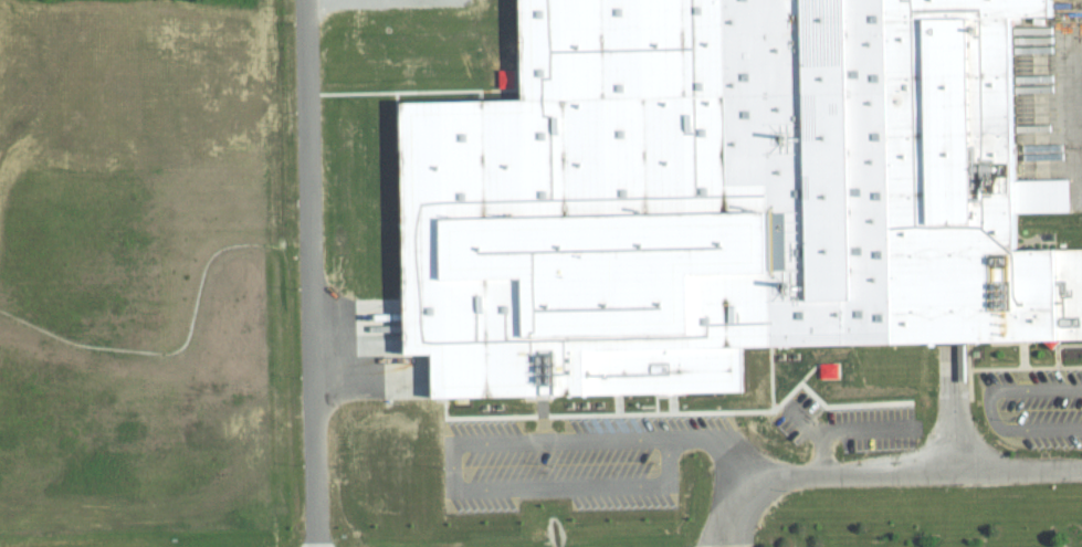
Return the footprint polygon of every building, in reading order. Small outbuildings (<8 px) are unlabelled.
[(731,186),(771,186),(775,347),(1081,341),(1081,251),(1019,252),(1015,17),(1054,15),(1054,0),(728,0),(731,186)]
